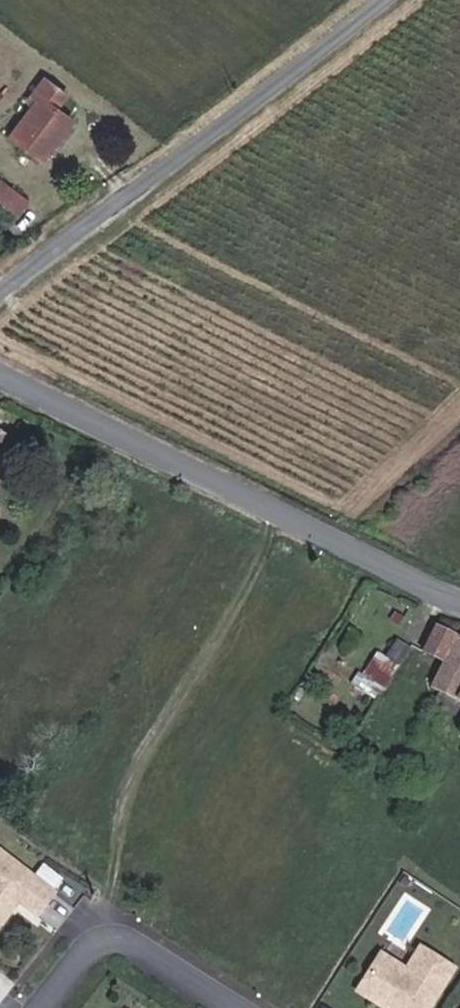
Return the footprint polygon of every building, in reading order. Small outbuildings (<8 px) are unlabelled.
[(21,119),(52,142),(80,103),(65,92),(75,78),(53,61),(42,76),(49,81),(21,119)] [(37,185),(0,158),(0,182),(26,201),(37,185)] [(13,434),(0,424),(0,452),(13,434)] [(459,664),(459,635),(449,630),(437,654),(459,664)] [(379,697),(403,666),(380,649),(356,680),(379,697)] [(437,654),(426,678),(459,694),(459,664),(437,654)] [(459,711),(459,694),(452,708),(459,711)] [(3,930),(20,907),(18,901),(22,896),(44,913),(63,889),(0,841),(0,928),(3,930)] [(371,984),(404,1007),(439,1007),(459,979),(459,964),(435,946),(420,967),(413,977),(388,960),(371,984)] [(396,950),(388,960),(413,977),(420,967),(396,950)]
